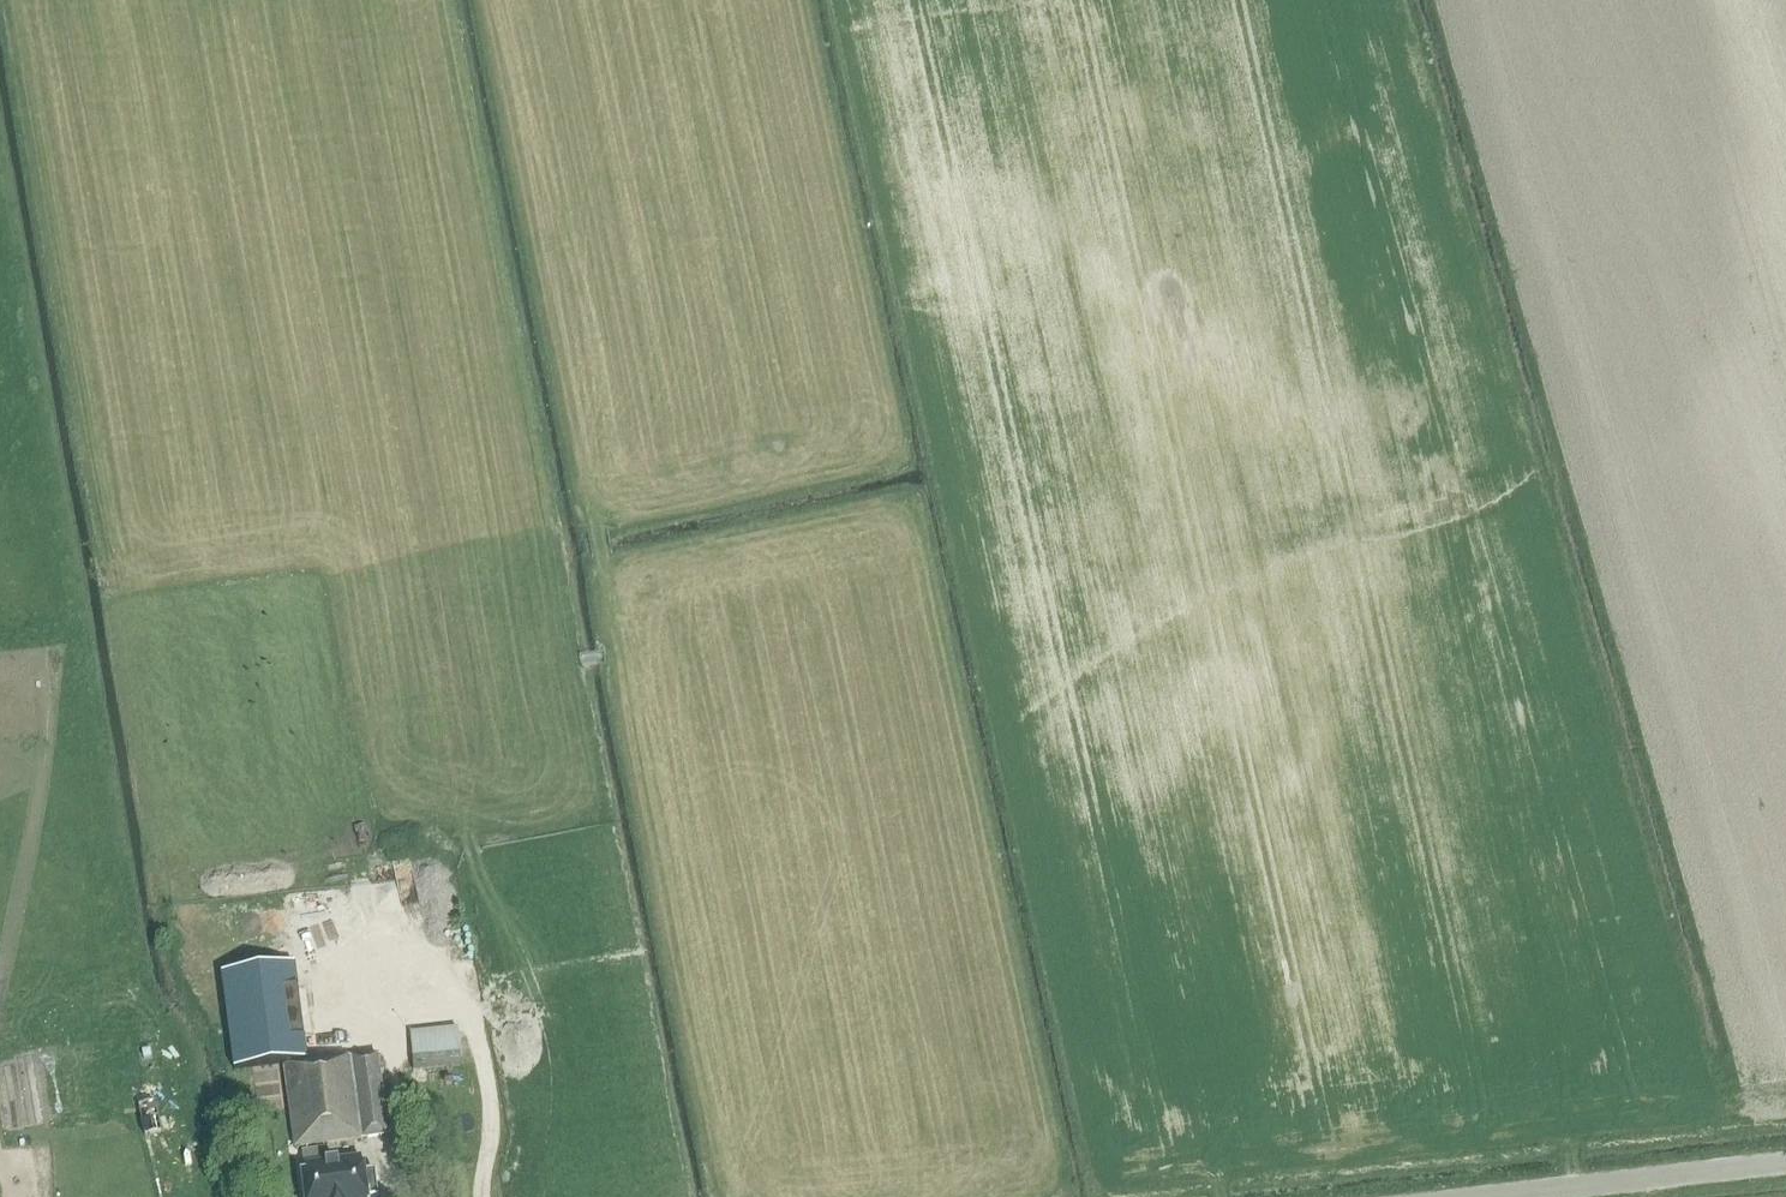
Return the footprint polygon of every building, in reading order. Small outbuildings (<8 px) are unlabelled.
[(409,917),(437,911),(426,854),(398,860),(409,917)] [(306,1063),(293,964),(221,974),(234,1070),(285,1063),(286,1066),(306,1063)] [(441,1056),(412,1059),(413,1069),(413,1070),(420,1069),(461,1064),(457,1029),(438,1032),(441,1056)] [(410,1035),(412,1059),(441,1056),(438,1032),(410,1035)] [(351,1058),(284,1067),(295,1148),(388,1136),(377,1055),(351,1058)] [(378,1196),(374,1171),(363,1172),(361,1158),(326,1163),(324,1149),(302,1152),(307,1187),(304,1187),(305,1196),(376,1196),(378,1196)]
